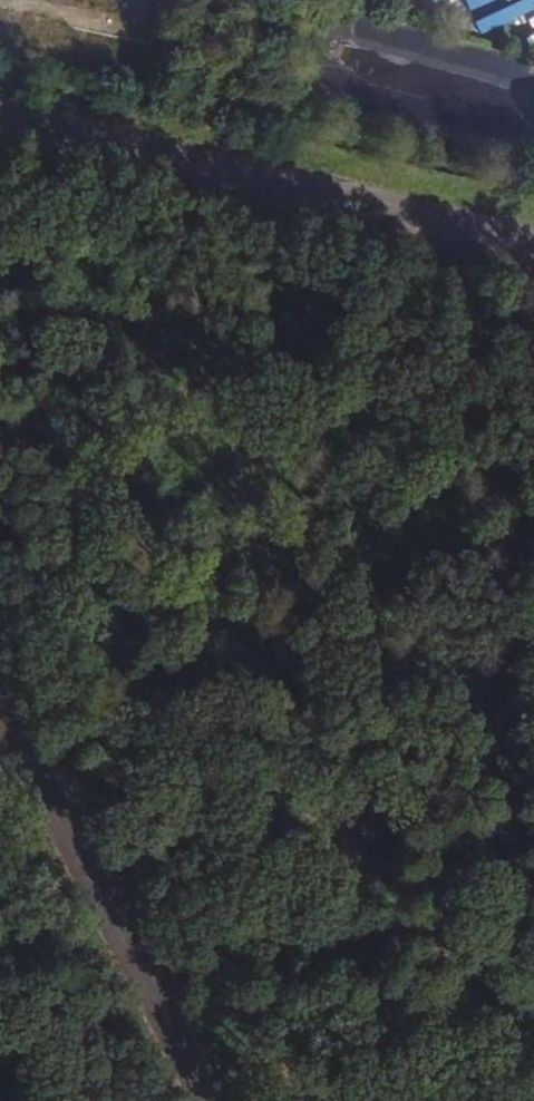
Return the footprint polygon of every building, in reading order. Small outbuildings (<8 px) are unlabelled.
[(393,52),(388,74),(510,101),(520,56),(339,15),(330,56),(343,59),(347,41),(393,52)]
